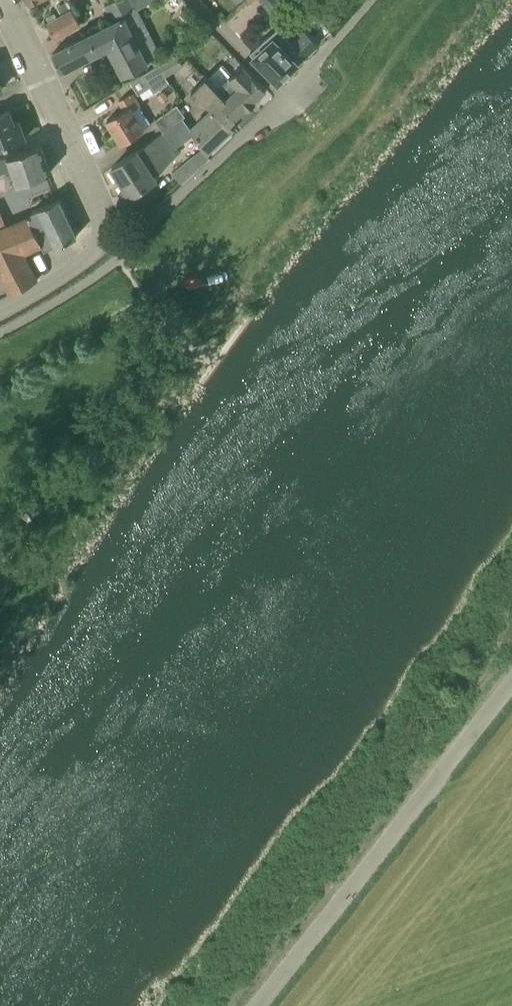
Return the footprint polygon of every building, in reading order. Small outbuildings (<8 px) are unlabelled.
[(124,16),(138,10),(133,0),(117,0),(104,6),(113,22),(124,16)] [(138,10),(148,3),(153,0),(133,0),(138,10)] [(48,24),(48,25),(56,38),(57,38),(56,37),(80,24),(73,10),(48,24)] [(251,50),(265,65),(279,80),(331,31),(317,17),(314,13),(302,24),(305,27),(294,38),(281,24),(278,27),(251,50)] [(148,64),(134,34),(124,16),(113,22),(62,48),(62,46),(60,47),(61,48),(54,52),(63,70),(109,46),(124,76),(148,64)] [(175,52),(157,64),(165,76),(184,64),(175,52)] [(169,82),(165,76),(157,64),(130,82),(139,94),(150,87),(154,92),(169,82)] [(243,64),(233,74),(217,88),(226,98),(233,91),(249,108),(256,101),(255,100),(267,89),(243,64)] [(226,98),(217,88),(205,76),(192,89),(203,102),(206,100),(212,106),(230,125),(236,119),(235,118),(247,107),(249,108),(233,91),(226,98)] [(119,100),(124,108),(107,120),(123,143),(145,129),(132,110),(140,105),(131,92),(119,100)] [(212,106),(190,128),(194,133),(204,147),(207,153),(233,128),(230,125),(212,106)] [(0,115),(0,147),(26,137),(20,121),(15,122),(10,111),(0,115)] [(194,133),(190,128),(184,118),(164,133),(156,138),(112,166),(131,195),(158,177),(154,171),(164,163),(165,164),(180,152),(176,147),(194,133)] [(32,178),(51,172),(41,144),(0,158),(0,173),(10,169),(15,184),(32,178)] [(207,153),(204,147),(172,173),(180,183),(211,158),(207,153)] [(38,279),(23,252),(41,244),(45,251),(77,236),(59,199),(32,211),(34,215),(0,229),(0,273),(10,292),(8,293),(9,295),(38,279)]
